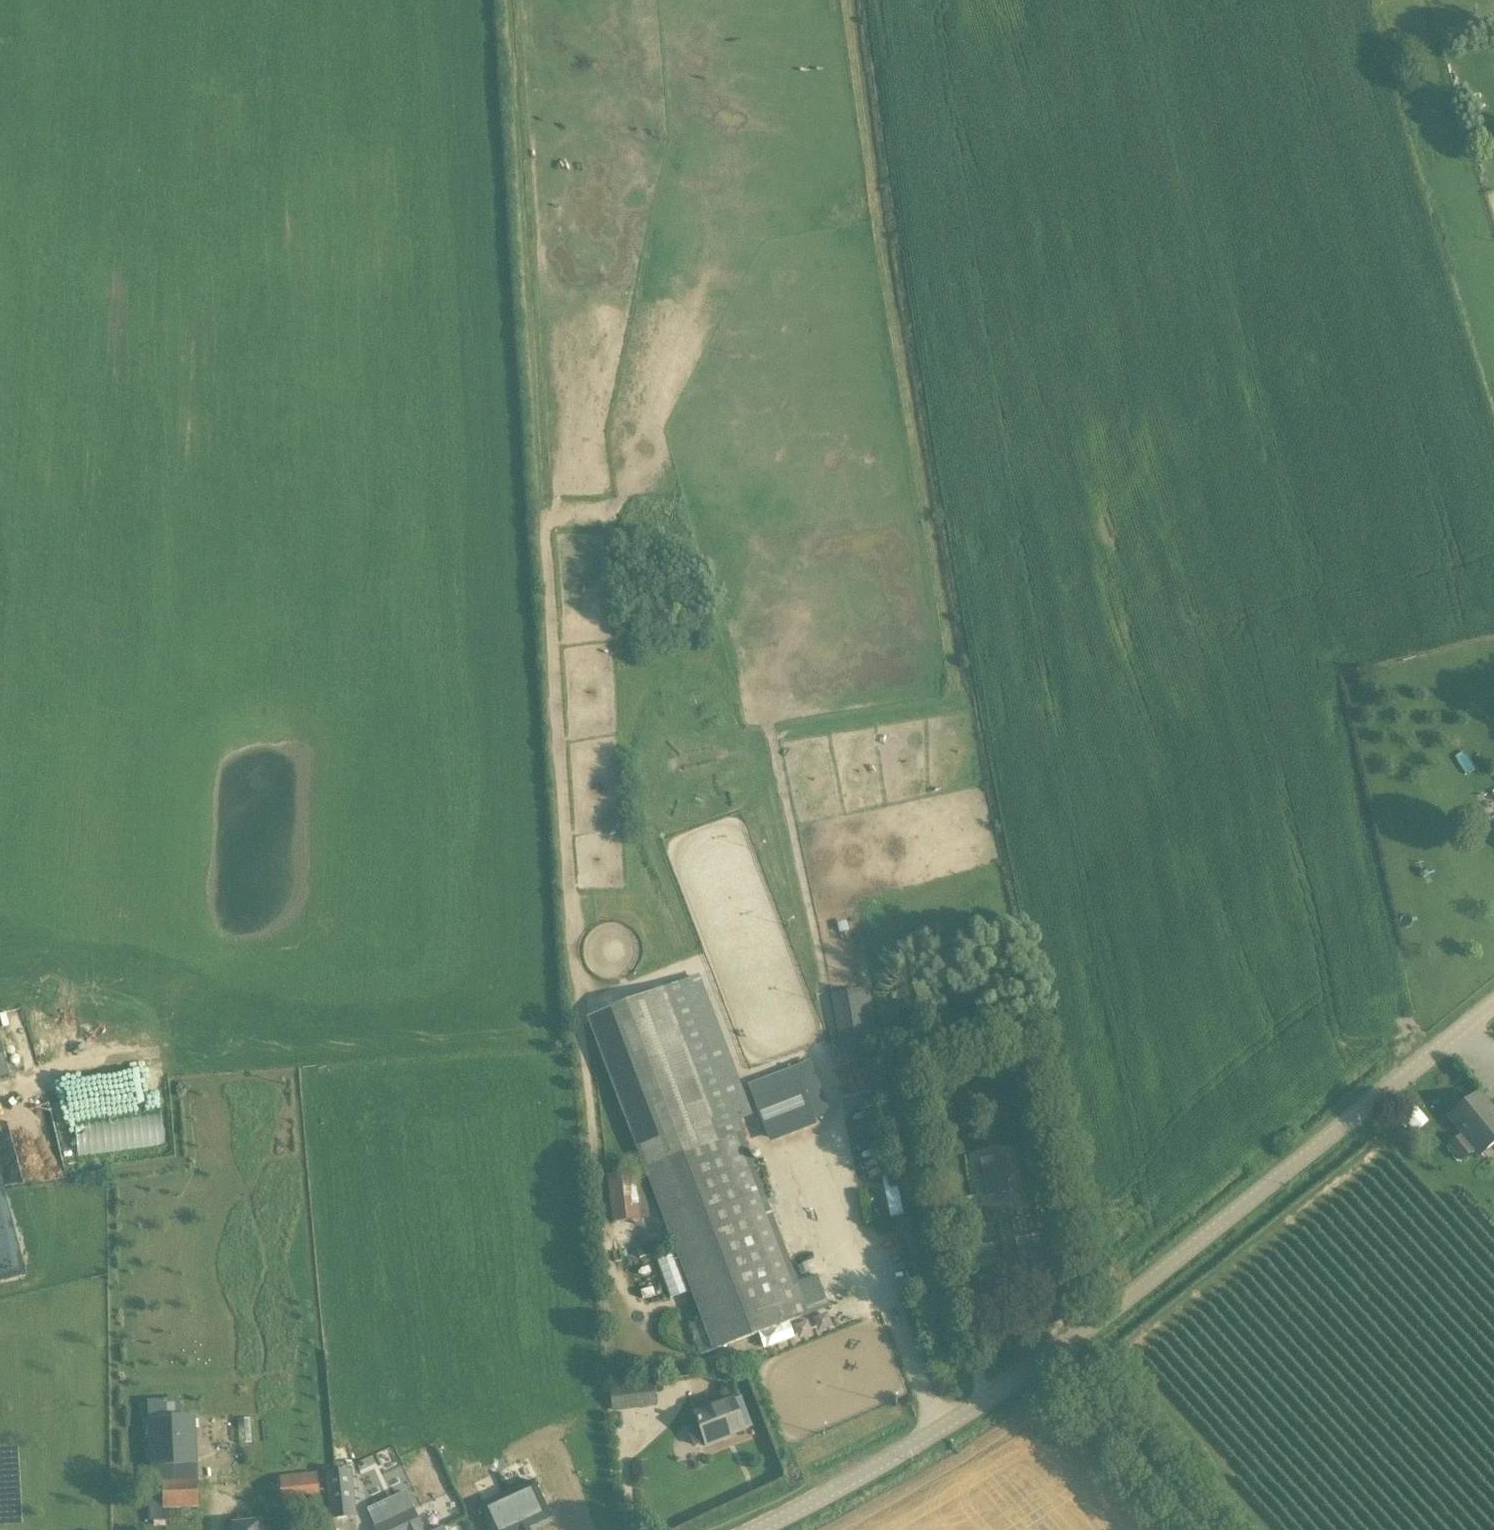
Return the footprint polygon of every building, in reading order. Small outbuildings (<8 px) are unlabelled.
[(713,1350),(808,1314),(735,1121),(747,1116),(694,977),(588,1017),(641,1157),(645,1169),(634,1171),(607,1175),(611,1222),(640,1219),(649,1218),(645,1186),(644,1173),(647,1173),(713,1350)] [(871,1035),(862,989),(830,994),(839,1043),(871,1035)] [(0,1035),(0,1078),(11,1075),(3,1044),(0,1035)] [(746,1083),(756,1110),(755,1110),(769,1143),(816,1125),(802,1091),(792,1065),(746,1083)] [(1493,1142),(1493,1112),(1493,1111),(1479,1093),(1448,1117),(1461,1134),(1449,1143),(1461,1160),(1474,1151),(1476,1153),(1492,1141),(1493,1142)] [(160,1113),(73,1123),(76,1154),(164,1144),(160,1113)] [(1010,1193),(1003,1157),(979,1161),(986,1198),(1010,1193)] [(810,1272),(807,1264),(799,1267),(802,1275),(810,1272)] [(653,1382),(609,1387),(612,1412),(656,1407),(653,1382)] [(706,1447),(725,1439),(724,1437),(743,1429),(732,1401),(694,1415),(706,1447)] [(151,1484),(162,1483),(163,1509),(198,1508),(199,1480),(197,1480),(197,1465),(198,1465),(195,1415),(148,1417),(151,1465),(151,1484)] [(507,1469),(503,1459),(484,1467),(489,1477),(507,1469)] [(355,1516),(350,1471),(325,1474),(330,1519),(355,1516)] [(317,1475),(280,1479),(283,1508),(295,1507),(320,1505),(317,1475)] [(486,1529),(522,1529),(549,1519),(534,1479),(474,1505),(486,1529)] [(423,1529),(424,1529),(413,1509),(412,1509),(404,1492),(365,1510),(368,1515),(374,1527),(373,1528),(374,1529),(423,1529)] [(269,1528),(263,1529),(262,1521),(231,1525),(231,1529),(270,1529),(269,1528)]
